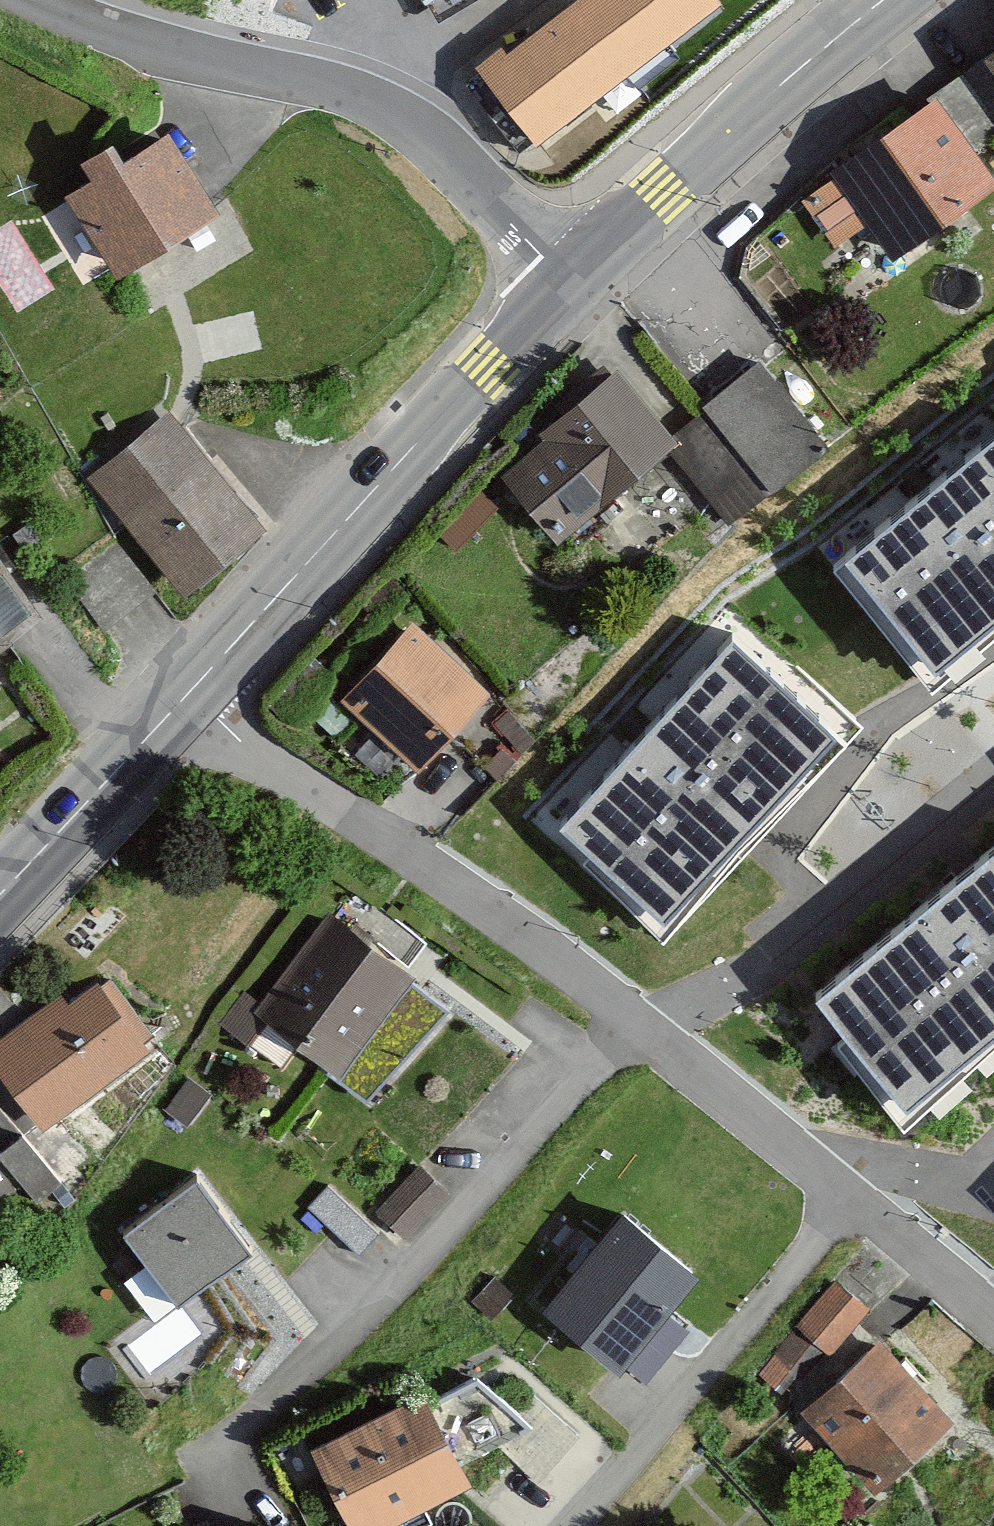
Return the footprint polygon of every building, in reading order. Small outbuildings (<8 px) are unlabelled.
[(483,71),(538,142),(718,4),(715,0),(576,0),(483,71)] [(800,193),(847,252),(886,221),(909,249),(993,181),(993,163),(980,146),(993,135),(993,112),(958,67),(800,193)] [(161,115),(64,185),(132,279),(229,209),(161,115)] [(763,349),(704,403),(776,483),(836,429),(763,349)] [(623,373),(511,476),(566,534),(660,447),(733,526),(776,483),(704,403),(673,427),(623,373)] [(277,520),(173,404),(94,475),(198,591),(277,520)] [(821,555),(918,672),(993,609),(993,413),(821,555)] [(0,553),(0,645),(46,605),(0,553)] [(423,617),(341,695),(415,772),(497,694),(423,617)] [(562,835),(676,935),(849,739),(735,639),(562,835)] [(503,762),(534,733),(513,710),(481,738),(503,762)] [(815,978),(911,1095),(993,1027),(993,831),(815,978)] [(342,912),(262,1002),(375,1103),(456,1013),(342,912)] [(0,1042),(0,1063),(43,1114),(54,1127),(154,1045),(91,968),(0,1042)] [(43,1114),(2,1148),(42,1195),(82,1161),(54,1127),(43,1114)] [(421,1159),(375,1202),(407,1235),(452,1193),(421,1159)] [(204,1174),(133,1228),(187,1298),(258,1244),(204,1174)] [(634,1207),(556,1303),(628,1361),(706,1265),(634,1207)] [(9,1268),(0,1257),(0,1276),(9,1268)] [(835,1277),(764,1368),(781,1381),(814,1339),(828,1350),(867,1301),(835,1277)] [(965,1419),(886,1332),(808,1404),(887,1490),(965,1419)] [(322,1444),(358,1525),(374,1525),(485,1471),(474,1455),(500,1445),(546,1480),(591,1435),(546,1392),(511,1428),(475,1377),(322,1444)]
